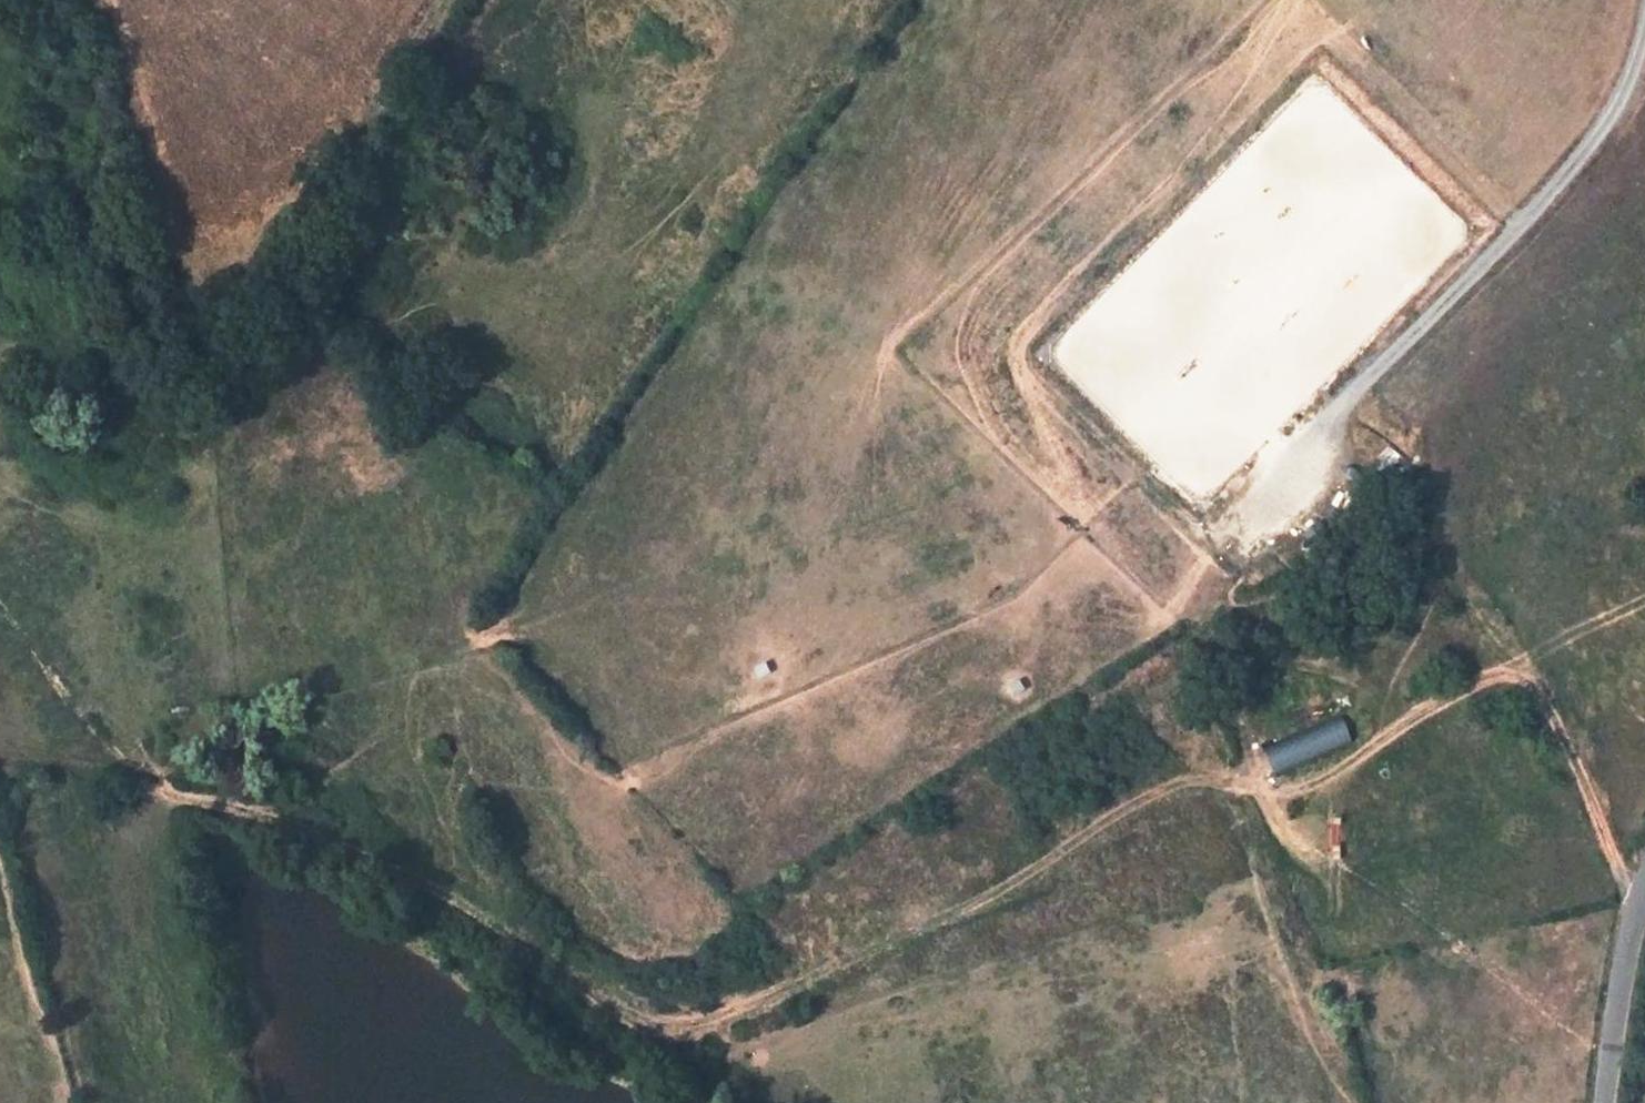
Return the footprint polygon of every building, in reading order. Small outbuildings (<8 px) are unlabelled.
[(1272,774),(1351,742),(1341,718),(1262,750),(1272,774)]
